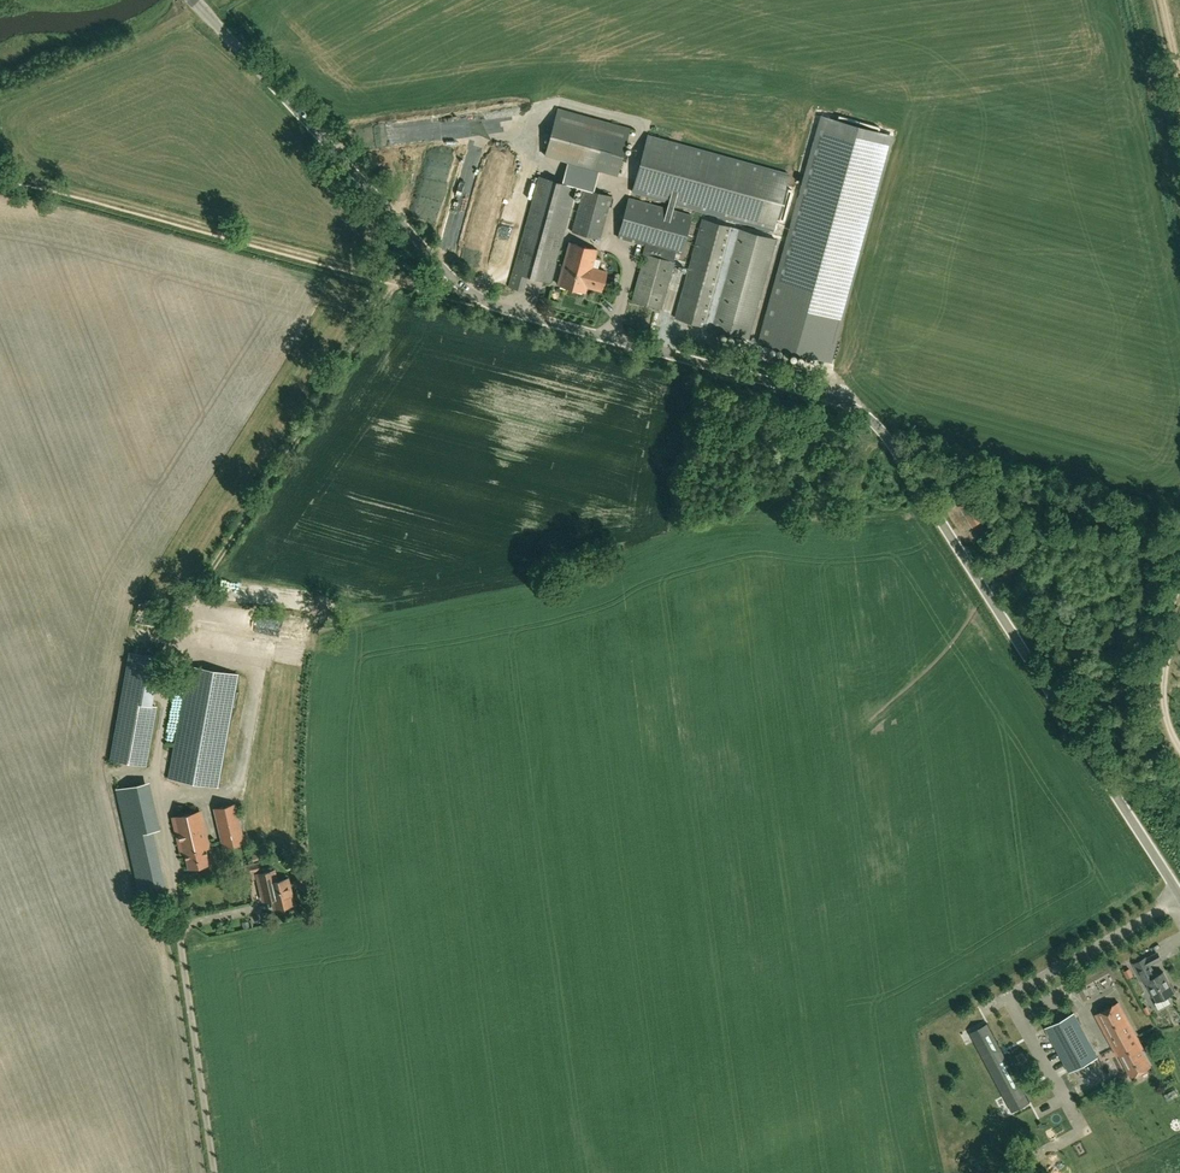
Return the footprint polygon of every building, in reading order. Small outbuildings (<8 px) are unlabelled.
[(558,109),(545,156),(617,176),(630,129),(558,109)] [(839,115),(838,119),(837,123),(821,119),(759,341),(831,361),(892,139),(876,134),(877,132),(879,132),(880,128),(878,127),(879,126),(859,121),(857,129),(856,129),(858,121),(839,115)] [(643,253),(646,254),(633,301),(657,307),(672,252),(681,255),(692,216),(672,210),(674,203),(773,231),(789,174),(648,135),(633,192),(669,202),(667,209),(629,199),(618,237),(646,245),(643,253)] [(594,190),(599,171),(567,162),(562,181),(594,190)] [(550,282),(577,187),(540,176),(515,170),(485,280),(509,287),(523,291),(527,276),(550,282)] [(601,240),(612,196),(584,188),(573,231),(601,240)] [(676,318),(748,338),(776,239),(703,219),(676,318)] [(592,268),(593,262),(597,249),(570,242),(558,284),(585,292),(587,285),(592,286),(591,288),(602,290),(607,272),(592,268)] [(983,519),(970,499),(960,506),(973,526),(983,519)] [(1006,576),(1022,565),(1015,554),(999,565),(1006,576)] [(121,701),(152,705),(159,655),(129,651),(121,701)] [(239,675),(189,666),(170,770),(169,778),(218,787),(220,778),(239,675)] [(111,759),(146,765),(156,707),(152,705),(121,701),(111,759)] [(160,829),(149,781),(115,788),(127,837),(153,831),(160,829)] [(245,843),(236,803),(214,808),(222,847),(245,843)] [(209,847),(200,811),(174,817),(182,854),(185,853),(189,868),(209,864),(206,848),(209,847)] [(153,831),(127,837),(141,901),(167,896),(153,831)] [(261,890),(263,900),(272,898),(275,908),(293,903),(288,879),(277,881),(274,870),(267,871),(257,874),(261,890)] [(1160,952),(1148,958),(1147,958),(1135,964),(1145,983),(1148,982),(1158,1002),(1175,993),(1165,973),(1157,977),(1151,964),(1163,958),(1160,952)] [(1151,1067),(1140,1046),(1142,1045),(1119,1002),(1096,1014),(1118,1055),(1120,1054),(1132,1077),(1151,1067)] [(1099,1057),(1075,1012),(1045,1028),(1069,1073),(1099,1057)] [(974,1041),(1003,1095),(1011,1091),(1019,1107),(1029,1101),(1004,1054),(1001,1049),(988,1024),(978,1030),(982,1037),(974,1041)] [(1104,1060),(1087,1065),(1092,1081),(1109,1076),(1104,1060)]
